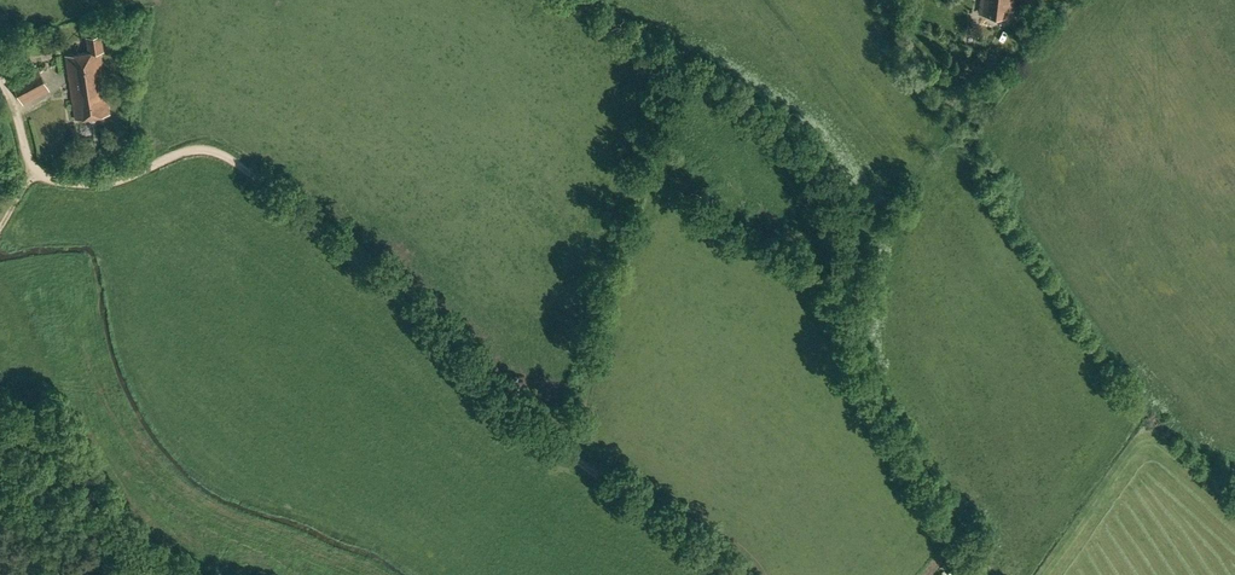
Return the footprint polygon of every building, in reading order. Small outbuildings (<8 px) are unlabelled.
[(980,12),(1010,16),(1012,0),(982,0),(980,12)] [(90,51),(66,55),(76,119),(110,114),(100,50),(103,50),(101,34),(87,36),(90,51)] [(987,54),(981,68),(990,72),(992,67),(997,56),(989,52),(989,53),(988,55),(987,54)] [(12,81),(21,98),(47,85),(38,68),(12,81)]
